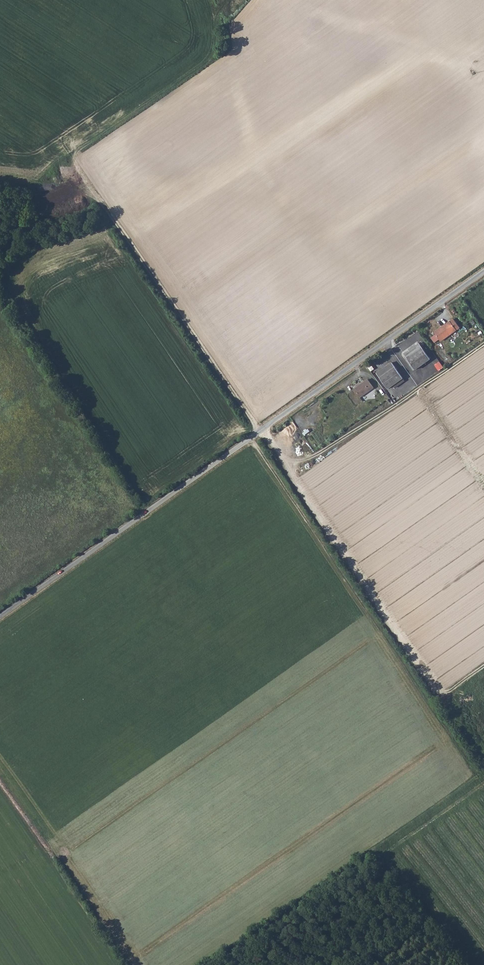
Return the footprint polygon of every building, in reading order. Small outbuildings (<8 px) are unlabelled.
[(453,317),(434,330),(440,339),(459,326),(453,317)] [(413,345),(424,360),(430,357),(419,341),(413,345)] [(424,360),(413,345),(405,351),(415,366),(424,360)] [(387,385),(403,375),(392,359),(377,370),(387,385)] [(360,395),(374,385),(368,376),(354,386),(360,395)] [(280,431),(285,437),(298,427),(293,421),(280,431)]
